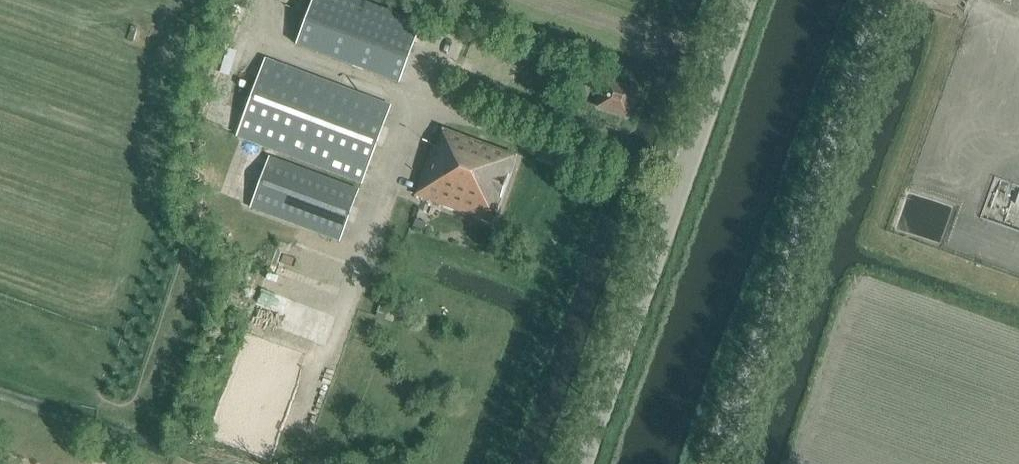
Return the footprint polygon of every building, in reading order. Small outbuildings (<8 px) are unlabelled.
[(398,83),(420,23),(358,0),(313,0),(296,46),(398,83)] [(236,137),(362,183),(390,106),(264,58),(236,137)] [(598,108),(628,117),(636,91),(607,82),(598,108)] [(414,194),(493,221),(515,157),(441,130),(435,147),(432,146),(414,194)] [(249,209),(340,241),(359,190),(269,156),(249,209)] [(254,394),(248,408),(278,422),(285,408),(254,394)]
